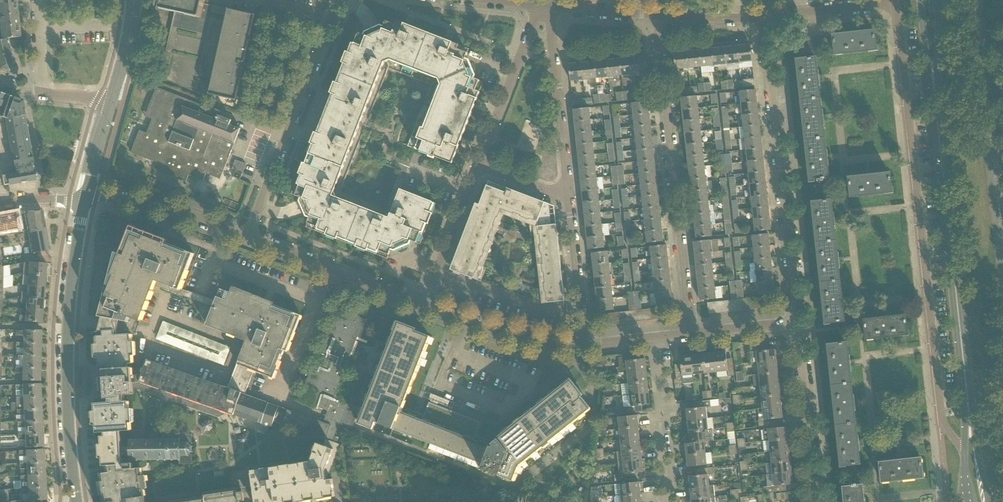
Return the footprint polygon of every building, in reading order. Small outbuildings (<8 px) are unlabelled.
[(175,12),(201,18),(204,4),(205,0),(163,0),(161,9),(162,10),(162,9),(175,12)] [(18,14),(18,13),(18,14),(17,7),(18,7),(18,6),(17,6),(17,3),(17,2),(0,4),(0,16),(18,14)] [(201,18),(175,12),(160,78),(215,100),(216,96),(237,100),(256,15),(228,8),(228,9),(208,4),(204,4),(201,18)] [(20,25),(19,25),(18,18),(19,18),(18,18),(18,14),(0,16),(0,27),(20,25)] [(307,164),(305,163),(303,162),(291,194),(300,197),(299,200),(306,216),(309,217),(305,227),(387,259),(391,249),(394,250),(409,243),(410,240),(420,244),(436,203),(401,189),(404,179),(400,189),(393,206),(394,206),(392,210),(390,213),(385,216),(381,214),(381,215),(377,213),(376,212),(344,200),(343,200),(340,199),(340,198),(337,197),(334,191),(335,188),(335,187),(336,184),(337,184),(350,150),(349,150),(351,146),(359,126),(367,107),(366,107),(368,103),(382,70),(381,69),(382,66),(383,66),(384,62),(390,60),(438,79),(440,84),(424,128),(421,127),(417,138),(419,139),(416,148),(417,149),(417,150),(429,154),(428,156),(434,159),(435,157),(452,163),(459,146),(458,146),(461,139),(461,140),(474,106),(474,105),(476,99),(477,99),(484,82),(474,78),(475,75),(468,60),(465,58),(469,49),(387,17),(384,26),(381,25),(365,32),(364,35),(354,31),(326,103),(328,104),(325,113),(317,133),(315,132),(314,133),(315,133),(311,142),(311,143),(315,145),(311,154),(310,153),(309,155),(311,155),(307,164)] [(0,27),(0,39),(1,39),(4,38),(8,38),(14,37),(21,37),(21,36),(20,36),(20,30),(20,29),(19,29),(19,25),(20,25),(0,27)] [(834,37),(835,50),(836,54),(876,49),(874,32),(834,36),(834,37)] [(11,52),(8,38),(0,40),(0,55),(11,52)] [(750,45),(737,46),(739,63),(752,61),(750,45)] [(737,46),(725,48),(727,64),(739,63),(737,46)] [(725,48),(712,49),(714,65),(727,64),(725,48)] [(712,49),(699,51),(701,67),(702,74),(714,72),(714,65),(712,49)] [(699,51),(687,52),(688,68),(701,67),(699,51)] [(8,73),(14,68),(15,66),(11,52),(0,55),(0,70),(8,73)] [(688,68),(687,52),(674,53),(675,70),(688,68)] [(645,56),(632,58),(634,74),(647,72),(645,56)] [(632,58),(620,59),(621,75),(634,74),(632,58)] [(797,60),(801,100),(819,98),(815,58),(797,60)] [(620,59),(607,61),(609,77),(621,75),(620,59)] [(607,61),(594,62),(596,78),(597,83),(597,84),(609,83),(609,77),(607,61)] [(581,63),(583,80),(588,79),(588,84),(597,83),(596,78),(594,62),(581,63)] [(570,81),(583,80),(581,63),(568,65),(570,81)] [(755,87),(754,79),(742,80),(743,88),(755,87)] [(722,81),(721,81),(722,90),(724,90),(729,89),(728,80),(722,81)] [(742,80),(735,81),(736,89),(743,88),(742,80)] [(710,82),(703,83),(704,92),(711,91),(710,82)] [(139,130),(133,145),(148,151),(145,158),(159,164),(156,171),(172,177),(174,170),(189,175),(191,168),(206,174),(208,167),(223,172),(229,156),(231,150),(224,147),(227,141),(234,143),(236,138),(240,128),(230,125),(231,121),(220,116),(221,113),(178,96),(156,87),(151,102),(145,116),(152,119),(147,133),(139,130)] [(740,91),(741,103),(757,101),(755,89),(740,91)] [(617,93),(616,93),(617,101),(624,100),(623,92),(617,93)] [(13,97),(4,94),(0,105),(0,117),(5,119),(13,97)] [(691,96),(681,97),(682,109),(697,107),(697,101),(699,100),(698,97),(698,96),(696,96),(696,95),(691,96)] [(5,119),(25,115),(22,102),(22,100),(19,99),(13,97),(5,119)] [(801,100),(806,140),(824,138),(819,98),(801,100)] [(632,103),(633,115),(649,113),(647,101),(632,103)] [(741,103),(742,115),(758,113),(757,101),(741,103)] [(573,109),(574,121),(590,119),(589,107),(573,109)] [(682,109),(683,121),(699,119),(697,107),(682,109)] [(633,115),(634,126),(650,125),(649,113),(633,115)] [(742,115),(744,126),(759,124),(758,113),(742,115)] [(9,140),(29,137),(25,115),(5,119),(9,140)] [(574,121),(576,133),(591,131),(590,119),(574,121)] [(683,121),(684,132),(700,131),(699,119),(683,121)] [(744,127),(739,127),(740,138),(745,138),(761,136),(759,124),(744,126),(744,127)] [(634,126),(636,138),(651,136),(650,125),(634,126)] [(576,133),(577,144),(592,143),(591,131),(576,133)] [(684,132),(686,144),(701,142),(700,131),(684,132)] [(636,138),(637,149),(653,148),(651,136),(636,138)] [(745,138),(746,149),(762,148),(761,136),(745,138)] [(13,162),(33,158),(31,148),(29,137),(9,140),(13,162)] [(812,179),(828,178),(824,138),(806,140),(810,179),(812,179)] [(686,144),(687,156),(703,154),(701,142),(686,144)] [(577,144),(578,156),(594,154),(592,143),(577,144)] [(637,149),(638,161),(654,159),(653,148),(637,149)] [(746,149),(747,161),(763,159),(762,148),(746,149)] [(578,156),(579,167),(595,166),(594,154),(578,156)] [(687,156),(688,167),(704,165),(703,154),(687,156)] [(726,154),(719,155),(719,164),(727,163),(726,154)] [(4,175),(2,175),(2,178),(4,185),(17,183),(36,180),(33,158),(13,162),(15,173),(4,175)] [(638,161),(639,173),(655,171),(654,159),(638,161)] [(747,161),(749,173),(764,171),(763,159),(747,161)] [(246,164),(236,160),(232,169),(243,173),(246,164)] [(727,163),(719,164),(720,174),(728,173),(727,163)] [(704,165),(688,167),(690,179),(705,177),(712,176),(710,165),(704,166),(704,165)] [(579,167),(581,179),(596,177),(595,166),(579,167)] [(232,177),(240,180),(242,174),(235,171),(232,177)] [(639,173),(641,184),(656,183),(655,171),(639,173)] [(749,173),(750,184),(766,183),(764,171),(749,173)] [(889,173),(866,176),(849,178),(851,196),(891,191),(889,173)] [(581,179),(582,191),(597,189),(596,177),(581,179)] [(690,179),(691,190),(706,189),(705,177),(690,179)] [(812,179),(815,202),(830,200),(828,178),(812,179)] [(641,184),(642,196),(658,194),(656,183),(641,184)] [(750,184),(751,196),(767,194),(766,183),(750,184)] [(546,291),(547,303),(565,301),(554,206),(500,185),(499,190),(487,185),(479,205),(475,203),(450,270),(473,278),(477,269),(478,270),(480,265),(478,264),(482,256),(483,257),(485,252),(484,251),(487,243),(488,244),(490,239),(488,238),(492,230),(493,231),(495,226),(493,225),(497,217),(498,218),(501,209),(529,220),(530,219),(537,221),(538,235),(540,235),(540,239),(539,239),(539,245),(540,254),(542,254),(543,264),(542,264),(542,273),(544,272),(545,283),(544,283),(545,292),(546,291)] [(582,191),(583,202),(599,201),(597,189),(582,191)] [(691,190),(692,202),(708,200),(706,189),(691,190)] [(642,196),(643,208),(659,206),(658,194),(642,196)] [(751,196),(752,207),(768,206),(767,194),(751,196)] [(692,202),(694,214),(709,212),(708,200),(692,202)] [(813,202),(817,242),(835,240),(830,200),(815,202),(813,202)] [(583,202),(584,214),(600,212),(599,201),(583,202)] [(643,208),(645,219),(660,217),(659,206),(643,208)] [(752,207),(754,219),(769,217),(768,206),(752,207)] [(24,213),(27,231),(45,228),(41,210),(24,213)] [(584,214),(586,225),(601,224),(600,212),(584,214)] [(694,214),(695,225),(710,223),(709,212),(694,214)] [(0,217),(0,236),(19,233),(16,214),(0,217)] [(645,219),(646,231),(662,229),(660,217),(645,219)] [(769,217),(754,219),(755,231),(771,229),(769,217)] [(710,223),(695,225),(696,237),(712,235),(710,223)] [(586,225),(587,237),(603,235),(601,224),(586,225)] [(120,254),(116,252),(115,252),(99,316),(102,317),(99,331),(98,332),(99,332),(101,332),(101,331),(104,331),(104,336),(97,336),(98,344),(95,344),(96,358),(99,358),(99,366),(107,365),(107,369),(103,369),(104,377),(101,377),(101,378),(102,391),(105,391),(105,399),(109,399),(109,402),(95,403),(96,411),(93,411),(93,412),(94,425),(96,425),(97,433),(105,432),(105,436),(101,436),(102,444),(99,444),(100,458),(103,458),(103,466),(107,466),(108,472),(101,473),(102,477),(103,489),(105,501),(111,501),(113,501),(146,501),(141,468),(133,468),(133,463),(123,464),(122,456),(130,456),(130,460),(157,460),(157,461),(158,461),(165,461),(166,461),(166,459),(172,459),(172,461),(173,461),(173,459),(179,459),(179,461),(179,465),(192,464),(192,454),(190,454),(192,452),(192,447),(190,444),(192,444),(192,434),(179,434),(172,438),(172,439),(166,439),(166,438),(165,438),(165,439),(159,440),(159,438),(158,438),(158,440),(152,440),(152,437),(145,437),(145,435),(130,435),(130,440),(129,440),(130,446),(122,447),(121,431),(131,431),(130,423),(133,423),(132,408),(129,409),(129,401),(125,401),(124,395),(133,394),(133,387),(141,387),(162,394),(164,397),(211,414),(215,412),(222,415),(229,411),(272,428),(274,422),(326,440),(333,443),(339,427),(350,432),(357,415),(361,416),(364,408),(341,399),(347,385),(340,382),(311,371),(299,400),(328,411),(323,422),(245,394),(254,371),(273,378),(284,350),(287,352),(301,315),(274,304),(274,303),(233,286),(230,292),(220,288),(216,301),(181,288),(194,254),(167,243),(168,240),(131,226),(120,254)] [(45,228),(27,231),(31,253),(49,250),(45,228)] [(662,229),(646,231),(647,243),(663,241),(662,229)] [(752,235),(754,247),(769,245),(768,233),(752,235)] [(603,235),(587,237),(588,249),(604,247),(603,235)] [(704,240),(694,241),(695,253),(711,251),(711,252),(719,251),(718,244),(717,239),(709,240),(704,240)] [(817,242),(822,282),(839,280),(835,240),(817,242)] [(650,246),(652,258),(668,256),(666,244),(650,246)] [(754,247),(755,259),(771,257),(769,245),(754,247)] [(592,252),(593,264),(608,263),(607,251),(592,252)] [(695,253),(696,265),(712,263),(711,251),(695,253)] [(652,258),(653,270),(669,268),(668,256),(652,258)] [(755,259),(756,270),(772,269),(771,257),(755,259)] [(23,268),(23,274),(46,275),(46,263),(36,262),(30,262),(24,263),(23,268)] [(593,264),(594,276),(610,274),(608,263),(593,264)] [(696,265),(698,276),(713,275),(712,263),(696,265)] [(653,270),(654,281),(670,279),(669,268),(653,270)] [(756,270),(757,282),(773,280),(772,269),(756,270)] [(22,279),(22,285),(28,286),(45,287),(46,275),(23,274),(22,279)] [(594,276),(596,288),(611,286),(610,274),(594,276)] [(698,276),(699,288),(715,286),(713,275),(698,276)] [(654,281),(656,293),(672,291),(670,279),(654,281)] [(773,280),(757,282),(759,294),(774,292),(773,280)] [(839,280),(822,282),(826,322),(844,320),(839,280)] [(730,285),(732,300),(738,299),(738,298),(737,289),(736,284),(733,284),(730,285)] [(21,292),(21,297),(44,299),(45,287),(28,286),(28,292),(21,292)] [(596,288),(597,299),(612,297),(611,286),(596,288)] [(715,286),(699,288),(700,300),(710,299),(722,298),(721,286),(715,287),(715,286)] [(672,291),(656,293),(657,305),(673,303),(672,291)] [(641,302),(641,295),(634,295),(635,309),(642,309),(641,302)] [(27,304),(26,310),(43,311),(44,299),(21,297),(21,303),(27,304)] [(612,297),(597,299),(598,311),(614,309),(612,297)] [(332,317),(311,371),(340,382),(358,337),(368,341),(375,323),(395,331),(398,324),(375,315),(374,314),(367,311),(365,316),(361,318),(358,316),(336,307),(332,317)] [(43,311),(26,310),(26,316),(20,315),(19,321),(42,323),(43,311)] [(905,316),(882,318),(865,320),(867,338),(907,334),(905,316)] [(163,320),(156,339),(225,365),(232,346),(163,320)] [(494,442),(484,438),(476,435),(481,422),(437,405),(430,402),(429,402),(424,414),(401,405),(429,336),(412,329),(412,327),(399,321),(398,324),(395,331),(364,408),(361,416),(358,423),(372,429),(375,422),(480,463),(478,467),(512,480),(518,465),(590,407),(579,393),(580,391),(571,380),(494,442)] [(15,336),(23,336),(23,343),(40,343),(41,330),(16,330),(15,336)] [(751,364),(758,363),(776,361),(775,349),(764,351),(763,340),(750,341),(751,352),(750,352),(751,364)] [(15,348),(22,348),(22,355),(40,356),(40,343),(23,343),(15,343),(15,348)] [(847,343),(829,345),(833,385),(851,383),(847,343)] [(726,352),(714,353),(716,372),(728,371),(728,376),(734,375),(733,362),(727,363),(726,352)] [(714,353),(703,354),(705,373),(716,372),(714,353)] [(617,367),(618,373),(627,372),(646,370),(645,358),(634,360),(633,354),(620,355),(620,357),(619,358),(620,367),(617,367)] [(703,354),(691,355),(694,374),(705,373),(703,354)] [(15,367),(40,368),(40,356),(22,355),(15,355),(15,361),(22,361),(22,367),(15,367)] [(694,374),(691,355),(680,356),(681,368),(675,368),(676,382),(682,381),(683,384),(694,382),(694,374)] [(758,363),(759,374),(778,372),(776,361),(758,363)] [(40,368),(15,367),(15,373),(22,373),(22,380),(40,381),(40,368)] [(627,372),(628,383),(647,381),(646,370),(627,372)] [(754,386),(760,386),(779,383),(778,372),(759,374),(753,375),(754,386)] [(628,383),(630,395),(649,393),(647,381),(628,383)] [(760,386),(761,397),(780,395),(779,383),(760,386)] [(851,383),(833,385),(837,425),(855,423),(851,383)] [(22,390),(22,397),(40,396),(40,384),(15,385),(15,391),(22,390)] [(649,393),(630,395),(623,395),(624,407),(620,407),(621,414),(640,412),(639,406),(650,404),(649,393)] [(761,397),(762,408),(781,406),(780,395),(761,397)] [(11,410),(16,410),(41,409),(40,396),(22,397),(15,398),(16,403),(11,403),(11,410)] [(686,409),(688,420),(707,418),(705,407),(711,406),(710,400),(697,402),(697,408),(686,409)] [(783,418),(781,406),(762,408),(758,409),(760,420),(758,420),(759,426),(762,426),(769,425),(769,426),(776,425),(776,419),(783,418)] [(16,416),(17,422),(42,421),(41,409),(16,410),(16,416)] [(618,417),(619,428),(638,426),(637,415),(618,417)] [(688,420),(689,432),(708,430),(707,418),(688,420)] [(203,428),(205,430),(210,430),(212,427),(212,423),(209,420),(205,420),(202,424),(203,428)] [(17,422),(17,435),(42,434),(42,421),(17,422)] [(855,423),(837,425),(841,465),(845,464),(845,465),(859,463),(855,423)] [(619,428),(620,440),(639,438),(638,426),(619,428)] [(768,429),(762,429),(763,441),(769,440),(788,438),(786,426),(777,428),(768,429)] [(250,470),(252,486),(253,489),(253,491),(255,501),(296,501),(306,501),(314,501),(316,501),(316,499),(325,498),(326,500),(335,499),(335,496),(334,489),(332,479),(328,479),(328,476),(338,451),(340,445),(341,445),(339,427),(333,443),(326,440),(324,446),(317,443),(310,461),(250,470)] [(687,439),(687,443),(704,441),(713,440),(712,429),(708,430),(689,432),(690,439),(687,439)] [(42,434),(17,435),(18,441),(25,440),(25,447),(43,446),(42,434)] [(240,444),(244,445),(248,444),(249,440),(248,436),(244,435),(240,436),(239,440),(240,444)] [(620,440),(622,451),(641,449),(639,438),(620,440)] [(764,452),(770,451),(789,449),(788,438),(769,440),(763,441),(764,452)] [(687,443),(685,443),(686,455),(705,453),(704,444),(704,442),(704,441),(687,443)] [(26,456),(26,463),(44,462),(43,449),(18,451),(18,456),(26,456)] [(618,463),(623,463),(642,460),(641,449),(622,451),(617,452),(618,463)] [(770,451),(771,463),(790,461),(789,449),(770,451)] [(705,453),(686,455),(688,467),(707,465),(705,453)] [(920,458),(897,461),(880,462),(882,481),(922,476),(920,458)] [(642,460),(623,463),(624,474),(619,475),(614,476),(615,481),(633,479),(632,473),(643,472),(642,460)] [(771,463),(773,474),(791,472),(790,461),(771,463)] [(26,468),(27,475),(45,474),(44,462),(26,463),(19,463),(19,469),(26,468)] [(859,463),(845,465),(847,487),(861,485),(859,463)] [(689,476),(690,488),(709,486),(707,474),(713,474),(712,467),(709,468),(699,469),(700,475),(689,476)] [(791,472),(773,474),(766,475),(767,486),(764,487),(764,493),(783,491),(782,485),(793,484),(791,472)] [(20,476),(20,488),(45,487),(45,474),(27,475),(20,476)] [(614,484),(615,496),(640,493),(639,482),(629,483),(614,484)] [(690,488),(691,499),(715,496),(714,485),(709,486),(690,488)] [(844,488),(844,489),(846,501),(864,501),(862,489),(862,485),(861,485),(847,487),(844,488)] [(41,499),(46,499),(46,489),(45,487),(20,488),(20,489),(21,494),(28,493),(28,500),(8,501),(8,489),(0,489),(0,501),(41,501),(41,499)] [(598,493),(599,498),(602,497),(603,495),(603,491),(601,487),(590,489),(591,494),(598,493)] [(239,501),(244,501),(243,491),(238,492),(237,488),(203,493),(204,497),(171,501),(240,501),(239,501)] [(640,493),(615,496),(614,497),(615,501),(641,501),(640,493)]
